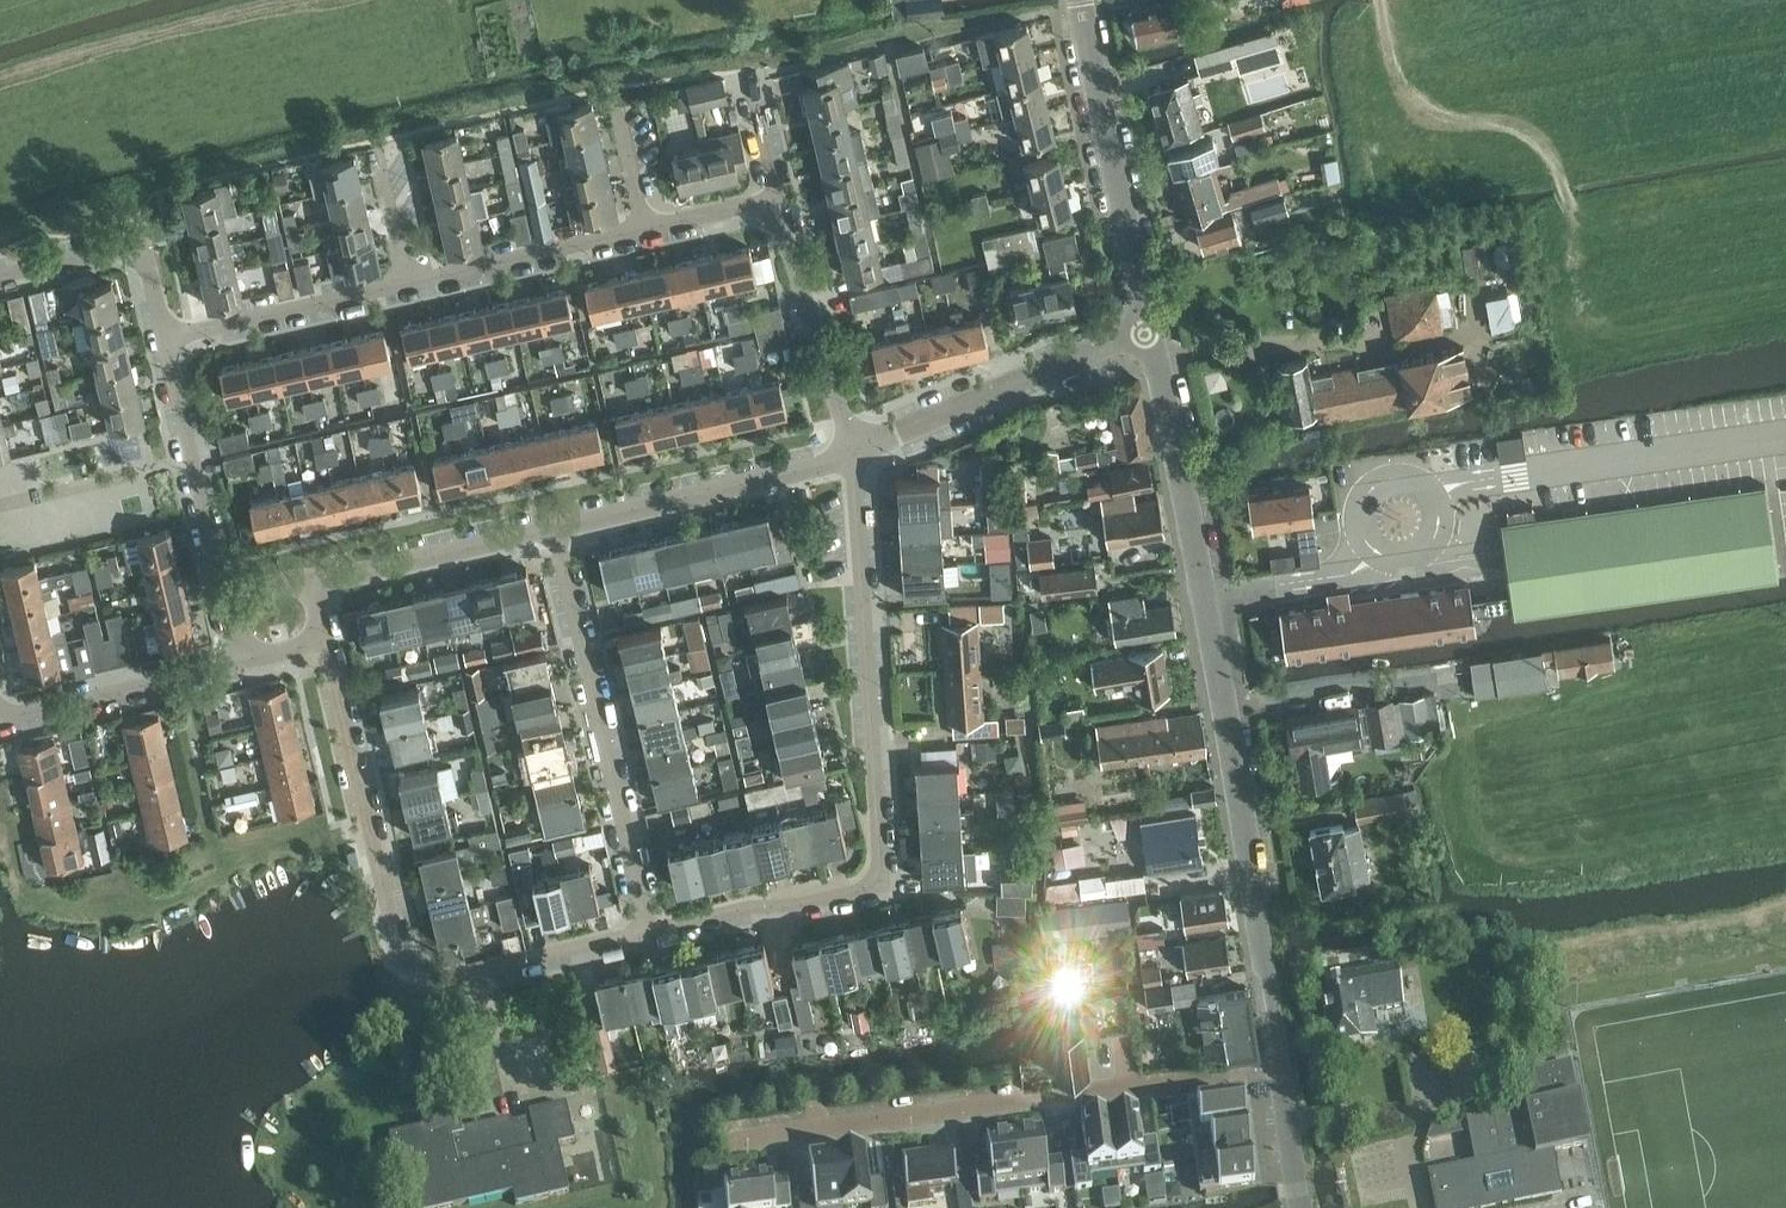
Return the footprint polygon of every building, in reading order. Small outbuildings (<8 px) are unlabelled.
[(909,13),(942,9),(941,0),(908,0),(909,13)] [(1137,40),(1178,31),(1180,40),(1197,36),(1196,33),(1215,29),(1212,17),(1194,22),(1194,21),(1177,25),(1171,0),(1168,0),(1130,8),(1131,11),(1128,15),(1130,25),(1134,27),(1137,40)] [(996,30),(1002,59),(1034,51),(1027,23),(996,30)] [(1239,66),(1278,55),(1271,31),(1195,55),(1201,73),(1238,62),(1239,66)] [(897,52),(901,70),(928,64),(924,46),(897,52)] [(1002,59),(1009,87),(1041,79),(1034,51),(1002,59)] [(945,62),(947,73),(962,69),(960,58),(945,62)] [(812,114),(844,106),(858,103),(849,61),(807,71),(810,85),(805,86),(812,114)] [(922,79),(919,68),(901,72),(904,83),(922,79)] [(962,69),(947,73),(950,83),(965,79),(962,69)] [(688,85),(689,92),(690,92),(693,106),(693,108),(727,100),(722,77),(688,85)] [(1150,89),(1166,142),(1204,130),(1187,77),(1150,89)] [(1009,87),(1016,115),(1048,107),(1041,79),(1009,87)] [(690,92),(689,92),(675,95),(679,109),(693,106),(690,92)] [(883,97),(887,112),(898,109),(894,94),(883,97)] [(904,126),(913,125),(909,94),(901,95),(904,126)] [(552,141),(566,138),(599,130),(592,102),(573,106),(572,101),(545,107),(552,141)] [(812,114),(818,141),(850,134),(844,106),(812,114)] [(1048,107),(1016,115),(1023,143),(1055,135),(1048,107)] [(1228,121),(1235,143),(1268,132),(1261,110),(1228,121)] [(953,118),(956,129),(970,126),(968,115),(953,118)] [(511,121),(514,136),(526,133),(522,118),(511,121)] [(956,129),(956,130),(959,139),(973,136),(970,126),(956,129)] [(700,138),(702,147),(710,180),(738,173),(736,169),(748,166),(740,129),(700,138)] [(563,167),(572,165),(605,157),(599,130),(566,138),(570,154),(561,156),(563,167)] [(959,139),(956,130),(939,134),(943,150),(960,146),(959,139)] [(824,168),(866,159),(868,158),(861,131),(850,134),(818,141),(824,168)] [(425,140),(431,168),(464,161),(457,133),(425,140)] [(892,136),(896,151),(907,149),(903,134),(892,136)] [(497,137),(501,152),(512,150),(508,135),(497,137)] [(1168,151),(1175,173),(1215,161),(1213,158),(1220,156),(1214,137),(1168,151)] [(702,147),(674,154),(682,186),(710,180),(702,147)] [(907,149),(896,151),(899,166),(910,164),(907,149)] [(512,150),(501,152),(504,167),(515,165),(512,150)] [(1026,161),(1033,189),(1065,182),(1058,154),(1026,161)] [(315,195),(329,191),(361,184),(355,156),(323,163),(322,159),(307,162),(315,195)] [(565,184),(567,194),(611,184),(605,157),(572,165),(576,182),(565,184)] [(520,161),(524,176),(539,172),(537,160),(532,161),(531,158),(520,161)] [(824,168),(830,196),(863,188),(859,171),(868,169),(866,159),(824,168)] [(431,168),(437,195),(470,188),(464,161),(431,168)] [(1215,161),(1175,173),(1188,218),(1283,189),(1279,176),(1233,190),(1231,197),(1226,199),(1215,161)] [(274,174),(277,189),(289,187),(285,172),(274,174)] [(524,176),(530,203),(546,199),(539,172),(524,176)] [(191,223),(224,215),(237,212),(230,180),(215,183),(216,188),(185,195),(191,223)] [(1065,182),(1033,189),(1040,218),(1072,210),(1065,182)] [(329,191),(335,219),(367,211),(361,184),(329,191)] [(611,184),(567,194),(573,223),(617,213),(611,184)] [(830,196),(836,223),(869,215),(880,213),(874,185),(863,188),(830,196)] [(437,195),(443,223),(476,215),(470,188),(437,195)] [(905,191),(908,206),(919,203),(916,188),(905,191)] [(260,191),(263,207),(274,204),(271,189),(260,191)] [(524,204),(521,189),(510,191),(513,207),(524,204)] [(972,194),(974,204),(989,201),(986,190),(972,194)] [(1282,191),(1250,201),(1256,220),(1288,210),(1282,191)] [(989,201),(974,204),(977,214),(991,211),(989,201)] [(1241,237),(1237,225),(1256,220),(1250,201),(1232,205),(1234,211),(1197,222),(1204,248),(1241,237)] [(919,203),(908,206),(912,221),(923,218),(919,203)] [(274,204),(263,207),(267,221),(278,219),(274,204)] [(531,210),(538,238),(553,234),(546,207),(531,210)] [(335,219),(341,246),(374,238),(367,211),(335,219)] [(511,215),(517,242),(532,239),(526,211),(511,215)] [(283,215),(287,230),(298,227),(294,212),(283,215)] [(191,223),(197,250),(230,243),(224,215),(191,223)] [(476,215),(443,223),(449,251),(482,243),(476,215)] [(836,223),(843,250),(875,243),(869,215),(836,223)] [(1027,226),(996,234),(1000,248),(1015,244),(1018,258),(1034,254),(1027,226)] [(298,227),(287,230),(290,245),(301,242),(298,227)] [(1055,276),(1039,280),(1046,313),(1076,306),(1063,255),(1080,251),(1075,229),(1043,236),(1048,258),(1051,258),(1055,276)] [(1000,248),(996,234),(982,237),(989,265),(1018,258),(1015,244),(1000,248)] [(374,238),(341,246),(327,249),(334,277),(380,266),(374,238)] [(1503,241),(1466,242),(1467,267),(1504,266),(1503,241)] [(197,250),(204,277),(236,270),(230,243),(197,250)] [(272,246),(276,261),(287,258),(283,243),(272,246)] [(875,243),(843,250),(849,278),(882,270),(875,243)] [(749,246),(722,252),(729,285),(757,278),(749,246)] [(722,252),(694,259),(702,291),(729,285),(722,252)] [(770,252),(755,256),(762,277),(777,272),(770,252)] [(903,259),(906,274),(934,268),(931,253),(903,259)] [(694,259),(667,265),(675,297),(702,291),(694,259)] [(294,264),(301,292),(316,288),(309,260),(294,264)] [(273,269),(280,297),(295,293),(289,265),(273,269)] [(667,265),(640,271),(648,303),(675,297),(667,265)] [(984,265),(967,269),(974,294),(991,290),(984,265)] [(236,270),(204,277),(210,305),(242,298),(236,270)] [(952,270),(942,272),(946,288),(956,285),(952,270)] [(640,271),(613,277),(621,309),(648,303),(640,271)] [(946,288),(942,272),(932,275),(935,290),(946,288)] [(1026,283),(1010,287),(1017,319),(1046,313),(1039,280),(1038,275),(1025,278),(1026,283)] [(80,294),(86,317),(118,310),(112,282),(97,285),(95,276),(63,283),(67,298),(80,294)] [(621,309),(613,277),(585,283),(593,316),(621,309)] [(898,283),(888,285),(891,300),(901,298),(898,283)] [(891,300),(888,285),(850,294),(853,309),(891,300)] [(50,316),(44,288),(29,292),(36,319),(50,316)] [(567,288),(539,294),(546,327),(574,320),(567,288)] [(1387,300),(1395,341),(1443,331),(1435,291),(1387,300)] [(8,297),(15,324),(30,321),(23,293),(8,297)] [(1490,299),(1494,325),(1531,319),(1527,293),(1490,299)] [(539,294),(512,300),(519,333),(536,329),(547,376),(558,374),(555,360),(554,360),(550,344),(546,327),(539,294)] [(512,300),(485,307),(492,339),(519,333),(512,300)] [(744,300),(733,303),(739,332),(752,329),(744,300)] [(739,332),(733,303),(723,306),(727,321),(730,321),(733,334),(739,332)] [(784,321),(780,306),(752,312),(756,327),(784,321)] [(485,307),(458,313),(465,345),(492,339),(485,307)] [(951,311),(954,324),(961,356),(989,349),(982,317),(965,321),(962,308),(951,311)] [(86,317),(92,344),(125,337),(118,310),(86,317)] [(458,313),(430,319),(438,351),(465,345),(458,313)] [(690,314),(679,316),(683,332),(694,330),(690,314)] [(683,332),(679,316),(670,319),(673,334),(683,332)] [(438,351),(430,319),(403,325),(410,358),(438,351)] [(897,323),(900,336),(907,369),(934,362),(927,330),(912,333),(909,320),(897,323)] [(954,324),(927,330),(934,362),(961,356),(954,324)] [(38,328),(41,344),(52,341),(49,326),(38,328)] [(635,326),(625,329),(628,343),(638,341),(635,326)] [(789,344),(785,328),(757,335),(761,350),(789,344)] [(628,343),(625,329),(615,331),(619,346),(628,343)] [(384,330),(357,336),(364,368),(392,362),(384,330)] [(35,341),(32,332),(18,335),(20,344),(35,341)] [(753,335),(740,337),(747,367),(759,365),(753,335)] [(357,336),(329,342),(337,375),(364,368),(357,336)] [(907,369),(900,336),(872,343),(879,375),(907,369)] [(92,344),(99,372),(131,364),(125,337),(92,344)] [(747,367),(740,337),(732,339),(737,369),(747,367)] [(329,342),(302,348),(310,381),(337,375),(329,342)] [(554,360),(555,360),(565,358),(561,342),(550,344),(554,360)] [(1465,346),(1401,358),(1410,405),(1474,393),(1465,346)] [(302,348),(275,355),(283,387),(310,381),(302,348)] [(690,365),(691,364),(688,350),(672,353),(676,369),(680,368),(683,382),(693,380),(690,365)] [(275,355),(248,361),(256,393),(283,387),(275,355)] [(507,355),(496,358),(500,374),(511,371),(507,355)] [(38,357),(27,360),(31,375),(42,372),(38,357)] [(1290,416),(1318,411),(1319,411),(1312,376),(1308,357),(1279,363),(1290,416)] [(500,374),(496,358),(487,361),(491,376),(500,374)] [(1401,358),(1312,376),(1319,411),(1318,411),(1320,423),(1410,405),(1401,358)] [(256,393),(248,361),(220,367),(228,399),(256,393)] [(700,362),(691,364),(690,365),(693,380),(703,377),(700,362)] [(639,392),(636,378),(632,363),(623,365),(630,394),(639,392)] [(99,372),(105,399),(138,391),(131,364),(99,372)] [(47,368),(51,384),(62,381),(58,366),(47,368)] [(452,368),(442,371),(446,385),(456,382),(452,368)] [(1225,368),(1210,368),(1211,386),(1226,385),(1225,368)] [(442,371),(432,373),(435,387),(446,385),(442,371)] [(648,375),(636,378),(639,392),(651,389),(648,375)] [(780,379),(752,385),(759,418),(787,411),(780,379)] [(62,381),(51,384),(54,398),(65,395),(62,381)] [(378,385),(368,387),(372,402),(382,399),(378,385)] [(752,385),(725,392),(733,424),(759,418),(752,385)] [(372,402),(368,387),(358,390),(361,404),(372,402)] [(510,406),(508,407),(511,422),(521,420),(514,390),(506,391),(510,406)] [(138,391),(105,399),(112,427),(144,419),(138,391)] [(574,391),(562,394),(566,410),(578,407),(574,391)] [(725,392),(698,398),(705,430),(733,424),(725,392)] [(1140,392),(1107,399),(1120,460),(1153,453),(1140,392)] [(566,410),(562,394),(551,397),(556,413),(566,410)] [(43,413),(43,414),(51,413),(48,396),(36,399),(40,414),(43,413)] [(324,398),(314,400),(320,427),(331,425),(324,398)] [(698,398),(671,404),(678,436),(705,430),(698,398)] [(320,427),(314,400),(304,402),(310,430),(320,428),(320,427)] [(455,418),(453,418),(457,435),(470,432),(463,401),(452,404),(455,418)] [(671,404),(644,410),(651,443),(678,436),(671,404)] [(511,422),(508,407),(497,409),(501,424),(511,422)] [(270,410),(260,413),(263,427),(264,427),(273,424),(270,410)] [(651,443),(644,410),(616,417),(623,449),(651,443)] [(51,413),(43,414),(50,441),(60,439),(57,425),(54,425),(54,424),(51,413)] [(263,427),(260,413),(250,415),(256,443),(267,440),(264,427),(263,427)] [(457,435),(453,418),(443,420),(447,437),(457,435)] [(377,424),(379,435),(393,432),(391,420),(377,424)] [(0,424),(0,453),(10,451),(6,434),(17,432),(15,421),(3,424),(3,423),(0,424)] [(68,421),(54,424),(54,425),(57,425),(60,439),(72,436),(68,421)] [(597,421),(569,428),(577,460),(604,453),(597,421)] [(219,435),(222,450),(250,443),(246,428),(219,435)] [(569,428),(542,434),(550,466),(577,460),(569,428)] [(390,434),(380,437),(383,451),(393,449),(390,434)] [(542,434),(515,440),(523,472),(550,466),(542,434)] [(329,464),(326,449),(325,450),(321,435),(311,438),(318,466),(329,464)] [(383,451),(380,437),(370,439),(373,453),(383,451)] [(515,440),(488,446),(495,478),(523,472),(515,440)] [(283,453),(281,444),(273,446),(275,455),(283,453)] [(488,446),(461,452),(468,484),(495,478),(488,446)] [(335,447),(326,449),(329,464),(339,461),(335,447)] [(1059,469),(1070,467),(1110,464),(1109,463),(1112,462),(1109,447),(1076,456),(1074,447),(1056,451),(1059,469)] [(224,457),(227,472),(255,466),(252,450),(224,457)] [(468,484),(461,452),(433,459),(441,491),(468,484)] [(1007,457),(1007,471),(1026,470),(1030,470),(1029,456),(1007,457)] [(274,476),(278,495),(286,527),(313,521),(306,489),(289,493),(281,459),(271,462),(274,476)] [(1149,460),(1110,468),(1113,482),(1088,487),(1090,497),(1099,495),(1099,496),(1154,485),(1149,460)] [(264,478),(274,476),(271,462),(261,464),(264,478)] [(388,470),(395,502),(423,495),(415,463),(388,470)] [(1110,464),(1070,467),(1072,475),(1110,468),(1110,464)] [(361,476),(368,508),(395,502),(388,470),(361,476)] [(1026,470),(1007,471),(1009,500),(1028,499),(1026,470)] [(900,508),(939,505),(951,504),(949,475),(896,479),(896,490),(899,490),(900,508)] [(333,482),(341,514),(368,508),(361,476),(333,482)] [(306,489),(313,521),(341,514),(333,482),(306,489)] [(1470,597),(1473,615),(1511,609),(1512,614),(1777,579),(1765,484),(1535,517),(1533,507),(1531,507),(1533,514),(1509,517),(1508,510),(1506,511),(1507,521),(1499,522),(1508,591),(1470,597)] [(1309,485),(1248,493),(1251,517),(1252,517),(1253,526),(1263,525),(1296,521),(1303,565),(1320,563),(1309,485)] [(1164,532),(1158,496),(1135,500),(1134,492),(1101,498),(1108,542),(1164,532)] [(286,527),(278,495),(251,501),(259,533),(286,527)] [(900,508),(902,537),(941,534),(939,505),(900,508)] [(767,513),(740,520),(749,558),(766,554),(768,564),(794,558),(788,534),(774,537),(768,511),(767,511),(767,513)] [(740,520),(712,526),(721,565),(749,558),(740,520)] [(712,526),(684,533),(693,571),(721,565),(712,526)] [(138,535),(144,563),(177,556),(170,528),(138,535)] [(989,533),(991,557),(1010,556),(1008,531),(989,533)] [(684,533),(656,539),(665,578),(693,571),(684,533)] [(900,547),(903,547),(904,565),(943,563),(941,534),(902,537),(900,537),(900,547)] [(1028,539),(1031,565),(1054,563),(1051,536),(1028,539)] [(656,539),(628,546),(637,584),(665,578),(656,539)] [(637,584),(628,546),(601,552),(600,550),(599,550),(609,593),(610,593),(610,591),(637,584)] [(144,563),(151,590),(183,583),(177,556),(144,563)] [(3,567),(10,595),(42,587),(42,586),(50,584),(48,574),(39,576),(35,560),(3,567)] [(94,564),(97,576),(112,572),(109,561),(94,564)] [(1010,561),(1003,561),(993,562),(995,590),(1012,589),(1010,561)] [(943,563),(904,565),(905,584),(903,584),(904,595),(948,592),(948,591),(945,591),(943,563)] [(1095,563),(1040,569),(1043,594),(1098,587),(1095,563)] [(72,570),(74,581),(90,577),(87,566),(72,570)] [(526,569),(500,576),(508,613),(535,607),(535,609),(537,609),(527,567),(526,567),(526,569)] [(112,572),(97,576),(99,585),(114,581),(112,572)] [(500,576),(471,582),(480,620),(508,613),(500,576)] [(90,577),(74,581),(77,590),(92,586),(90,577)] [(796,618),(811,616),(804,581),(779,586),(780,593),(791,591),(796,618)] [(471,582),(444,589),(452,626),(469,622),(473,637),(484,635),(480,620),(471,582)] [(736,586),(739,599),(756,594),(753,582),(736,586)] [(151,590),(157,617),(189,610),(183,583),(151,590)] [(1468,583),(1280,610),(1287,657),(1475,630),(1473,615),(1470,597),(1468,583)] [(10,595),(16,622),(48,614),(45,599),(54,597),(51,587),(42,589),(42,587),(10,595)] [(444,589),(416,595),(424,632),(452,626),(444,589)] [(719,590),(699,595),(702,607),(722,603),(719,590)] [(96,603),(93,591),(69,596),(71,608),(96,603)] [(1176,631),(1171,602),(1146,607),(1143,593),(1109,598),(1116,641),(1176,631)] [(787,594),(745,604),(745,605),(747,605),(754,632),(792,623),(785,596),(788,595),(787,594)] [(416,595),(387,602),(395,639),(424,632),(416,595)] [(702,607),(699,595),(679,600),(682,612),(702,607)] [(950,620),(943,620),(946,670),(980,668),(976,618),(980,618),(980,619),(1005,617),(1004,600),(979,602),(949,604),(950,620)] [(395,639),(387,602),(359,608),(359,606),(358,606),(358,608),(362,627),(370,658),(371,657),(380,655),(378,643),(395,639)] [(660,604),(643,609),(645,621),(663,616),(660,604)] [(358,608),(343,612),(348,630),(362,627),(358,608)] [(645,621),(643,609),(625,613),(628,625),(645,621)] [(189,610),(157,617),(145,620),(148,631),(160,628),(164,645),(196,637),(189,610)] [(106,615),(109,629),(124,625),(121,612),(106,615)] [(16,622),(22,649),(55,642),(48,614),(16,622)] [(84,621),(87,634),(102,630),(99,617),(84,621)] [(708,622),(713,642),(725,639),(720,619),(708,622)] [(758,651),(747,654),(749,663),(798,651),(792,623),(754,632),(758,651)] [(621,634),(627,662),(666,653),(659,625),(662,625),(661,624),(618,634),(619,635),(621,634)] [(124,625),(109,629),(117,663),(133,660),(124,625)] [(102,630),(87,634),(95,669),(110,665),(102,630)] [(541,631),(520,636),(514,637),(517,652),(545,645),(541,631)] [(1611,638),(1542,648),(1470,660),(1476,695),(1547,683),(1544,661),(1556,659),(1558,673),(1577,670),(1596,668),(1596,667),(1615,664),(1611,638)] [(492,643),(495,657),(514,653),(511,639),(492,643)] [(55,642),(22,649),(29,677),(61,669),(55,642)] [(464,652),(467,663),(488,659),(485,647),(464,652)] [(1124,683),(1123,675),(1132,673),(1136,698),(1169,692),(1162,647),(1091,659),(1096,687),(1124,683)] [(506,661),(513,689),(551,680),(544,652),(547,652),(546,651),(504,661),(504,662),(506,661)] [(798,651),(749,663),(752,675),(763,672),(767,688),(805,679),(798,651)] [(627,662),(634,690),(672,681),(666,653),(627,662)] [(446,655),(430,659),(433,672),(449,668),(446,655)] [(433,672),(430,659),(403,666),(405,678),(433,672)] [(467,670),(474,698),(485,695),(479,667),(467,670)] [(980,668),(946,670),(950,720),(953,720),(954,734),(998,731),(998,717),(983,718),(980,668)] [(722,679),(726,698),(739,695),(734,676),(722,679)] [(805,679),(767,688),(773,716),(811,707),(805,679)] [(513,689),(519,717),(557,708),(551,680),(513,689)] [(634,690),(640,718),(679,709),(672,681),(634,690)] [(286,686),(251,694),(254,708),(259,725),(294,717),(286,686)] [(381,695),(388,726),(426,717),(419,686),(381,695)] [(453,689),(458,711),(470,709),(464,686),(453,689)] [(1400,699),(1407,737),(1440,730),(1433,693),(1400,699)] [(474,699),(481,727),(491,724),(485,697),(474,699)] [(1367,703),(1373,739),(1397,735),(1390,699),(1367,703)] [(1065,707),(1066,717),(1085,714),(1084,705),(1065,707)] [(1323,748),(1362,741),(1355,705),(1287,717),(1294,753),(1297,753),(1303,786),(1338,779),(1338,778),(1328,780),(1323,748)] [(811,707),(773,716),(780,744),(818,735),(811,707)] [(519,717),(526,745),(564,736),(557,708),(519,717)] [(470,709),(458,711),(463,731),(474,728),(470,709)] [(647,746),(685,737),(707,732),(712,731),(710,721),(683,727),(679,709),(640,718),(647,746)] [(1096,723),(1101,762),(1148,756),(1148,761),(1207,753),(1201,712),(1167,717),(1167,713),(1096,723)] [(124,723),(131,755),(166,746),(159,715),(124,723)] [(294,717),(259,725),(266,755),(301,747),(294,717)] [(426,717),(388,726),(396,757),(433,748),(433,747),(438,745),(435,730),(429,732),(426,717)] [(1039,723),(1041,737),(1067,733),(1064,719),(1039,723)] [(491,724),(481,727),(486,752),(497,749),(491,724)] [(712,731),(707,732),(709,742),(727,737),(725,728),(712,731)] [(736,736),(740,754),(754,750),(750,732),(736,736)] [(777,763),(774,768),(776,775),(827,763),(824,751),(822,752),(818,735),(780,744),(784,761),(777,763)] [(526,745),(532,772),(571,763),(564,736),(526,745)] [(647,746),(653,774),(692,765),(685,737),(647,746)] [(20,748),(27,779),(62,771),(55,739),(20,748)] [(996,739),(976,741),(977,759),(997,758),(996,739)] [(131,755),(139,785),(173,776),(166,746),(131,755)] [(301,747),(266,755),(273,785),(308,777),(301,747)] [(718,759),(725,787),(740,783),(733,756),(718,759)] [(918,766),(919,794),(959,791),(957,763),(959,763),(959,762),(915,765),(915,766),(918,766)] [(532,772),(539,800),(577,791),(571,763),(532,772)] [(692,765),(653,774),(660,801),(658,801),(658,803),(701,793),(700,791),(698,792),(692,765)] [(400,775),(407,806),(445,797),(438,766),(400,775)] [(472,769),(477,791),(488,788),(483,766),(472,769)] [(27,779),(34,809),(69,801),(62,771),(27,779)] [(139,785),(146,815),(180,806),(173,776),(139,785)] [(275,796),(271,797),(275,816),(280,815),(315,806),(308,777),(273,785),(275,796)] [(784,780),(774,782),(778,798),(788,796),(784,780)] [(771,783),(759,786),(764,807),(776,804),(771,783)] [(1416,785),(1404,787),(1408,809),(1421,807),(1416,785)] [(1001,810),(1015,809),(1014,786),(999,787),(1001,810)] [(1191,789),(1193,803),(1217,800),(1215,786),(1191,789)] [(1408,809),(1404,787),(1356,797),(1360,819),(1408,809)] [(488,788),(477,791),(481,810),(493,808),(488,788)] [(1035,810),(1031,790),(1018,793),(1022,813),(1035,810)] [(577,791),(539,800),(545,828),(543,828),(543,830),(586,820),(584,809),(581,809),(577,791)] [(919,794),(921,822),(961,820),(975,818),(974,809),(960,810),(959,791),(919,794)] [(836,808),(809,814),(818,852),(845,846),(846,848),(847,848),(842,828),(856,824),(849,796),(835,800),(836,806),(835,806),(836,808)] [(445,797),(407,806),(414,836),(452,827),(445,797)] [(1088,797),(1054,801),(1056,812),(1089,809),(1088,797)] [(709,798),(689,802),(692,816),(712,812),(709,798)] [(34,809),(41,839),(76,831),(69,801),(34,809)] [(672,806),(675,820),(690,817),(687,803),(672,806)] [(180,806),(146,815),(153,844),(187,836),(180,806)] [(1141,821),(1145,847),(1199,838),(1195,813),(1141,821)] [(809,814),(781,821),(790,859),(818,852),(809,814)] [(921,822),(923,851),(963,848),(961,820),(921,822)] [(781,821),(753,827),(762,865),(790,859),(781,821)] [(1312,828),(1324,889),(1356,883),(1355,878),(1371,875),(1367,852),(1377,850),(1376,845),(1366,846),(1362,824),(1346,827),(1345,822),(1312,828)] [(529,826),(506,832),(508,843),(532,837),(529,826)] [(501,843),(497,827),(469,834),(472,850),(501,843)] [(753,827),(725,834),(734,872),(762,865),(753,827)] [(76,831),(41,839),(48,869),(83,861),(76,831)] [(554,839),(557,853),(576,848),(573,834),(554,839)] [(725,834),(697,840),(706,878),(734,872),(725,834)] [(1199,838),(1145,847),(1148,872),(1203,863),(1199,838)] [(706,878),(697,840),(670,847),(669,844),(668,845),(678,887),(679,887),(678,885),(706,878)] [(1056,841),(1056,861),(1087,860),(1086,840),(1056,841)] [(423,885),(461,877),(455,849),(457,849),(457,847),(416,857),(417,858),(419,858),(425,884),(423,885)] [(963,848),(923,851),(925,879),(923,879),(923,881),(967,878),(967,876),(964,876),(963,848)] [(1033,849),(1018,849),(1018,869),(1033,868),(1033,849)] [(589,865),(562,872),(571,910),(598,904),(599,906),(600,906),(598,896),(590,863),(589,863),(589,865)] [(509,878),(507,866),(490,870),(493,882),(509,878)] [(571,910),(562,872),(534,878),(534,876),(533,876),(542,919),(544,919),(543,916),(571,910)] [(1002,888),(1028,888),(1028,872),(1002,872),(1002,888)] [(1144,872),(1106,877),(1105,874),(1080,877),(1082,894),(1146,887),(1144,872)] [(429,913),(430,914),(468,905),(461,877),(423,885),(423,886),(426,886),(428,896),(432,912),(429,913)] [(1229,921),(1224,889),(1181,896),(1185,928),(1229,921)] [(996,893),(996,912),(1025,912),(1025,893),(996,893)] [(513,894),(506,896),(497,898),(504,927),(520,923),(513,894)] [(1040,910),(1044,939),(1131,928),(1128,899),(1040,910)] [(468,905),(430,914),(432,914),(438,940),(436,941),(436,942),(460,937),(462,950),(480,946),(477,932),(474,932),(472,922),(485,919),(481,902),(468,905)] [(960,907),(933,914),(942,952),(969,946),(970,948),(971,948),(961,905),(960,905),(960,907)] [(933,914),(905,920),(914,958),(942,952),(933,914)] [(905,920),(877,927),(886,965),(914,958),(905,920)] [(877,927),(849,933),(858,971),(886,965),(877,927)] [(1138,934),(1140,947),(1153,945),(1151,932),(1138,934)] [(849,933),(821,940),(830,978),(858,971),(849,933)] [(1183,940),(1188,972),(1231,965),(1226,933),(1183,940)] [(830,978),(821,940),(793,946),(793,944),(792,944),(802,987),(803,986),(802,984),(830,978)] [(993,942),(995,969),(1018,967),(1016,940),(993,942)] [(763,943),(736,950),(745,988),(772,982),(773,984),(774,984),(764,941),(763,941),(763,943)] [(736,950),(708,956),(717,994),(722,1015),(727,1014),(722,993),(745,988),(736,950)] [(708,956),(680,963),(689,1001),(692,1015),(715,1010),(716,1016),(722,1015),(717,994),(708,956)] [(680,963),(652,969),(663,1016),(664,1016),(666,1028),(677,1025),(672,1005),(689,1001),(680,963)] [(1162,982),(1160,965),(1141,968),(1143,985),(1162,982)] [(628,975),(624,975),(633,1014),(651,1009),(654,1019),(663,1016),(652,969),(645,971),(645,969),(642,967),(630,970),(628,973),(628,975)] [(1397,970),(1320,984),(1331,1047),(1360,1042),(1359,1037),(1375,1034),(1371,1013),(1404,1007),(1397,970)] [(603,1012),(589,1015),(602,1068),(616,1065),(606,1023),(606,1022),(606,1020),(633,1014),(624,975),(597,982),(596,979),(595,980),(603,1012)] [(1196,980),(1147,987),(1151,1010),(1175,1007),(1174,999),(1199,995),(1196,980)] [(1259,1053),(1255,1024),(1249,989),(1198,997),(1207,1055),(1226,1052),(1227,1058),(1259,1053)] [(774,998),(780,1027),(794,1024),(788,995),(774,998)] [(909,1000),(913,1016),(926,1013),(921,997),(909,1000)] [(796,1002),(802,1029),(816,1026),(809,998),(796,1002)] [(853,1008),(856,1029),(868,1028),(866,1007),(853,1008)] [(1082,1026),(1051,1030),(1058,1076),(1090,1071),(1086,1044),(1101,1042),(1097,1010),(1080,1013),(1082,1026)] [(1448,1064),(1457,1112),(1488,1105),(1479,1058),(1448,1064)] [(1466,1120),(1475,1163),(1429,1173),(1436,1207),(1488,1207),(1551,1195),(1543,1154),(1587,1145),(1569,1063),(1532,1071),(1539,1105),(1466,1120)] [(1242,1096),(1188,1103),(1192,1134),(1246,1127),(1242,1096)] [(389,1136),(397,1171),(404,1170),(409,1169),(418,1207),(450,1207),(513,1193),(516,1205),(569,1193),(558,1145),(575,1141),(566,1104),(529,1113),(530,1119),(465,1134),(463,1134),(458,1115),(421,1123),(423,1129),(389,1136)] [(1137,1112),(1109,1116),(1117,1173),(1143,1169),(1144,1172),(1161,1170),(1156,1138),(1141,1140),(1137,1112)] [(1117,1173),(1109,1116),(1081,1120),(1086,1155),(1071,1157),(1075,1189),(1092,1187),(1090,1177),(1117,1173)] [(1432,1127),(1428,1138),(1464,1131),(1462,1121),(1432,1127)] [(1246,1127),(1192,1134),(1196,1162),(1250,1155),(1246,1127)] [(1042,1133),(1014,1137),(1022,1193),(1048,1190),(1049,1193),(1065,1190),(1061,1159),(1046,1161),(1042,1133)] [(1022,1193),(1014,1137),(986,1141),(990,1169),(975,1171),(979,1202),(996,1200),(995,1197),(1022,1193)] [(836,1154),(844,1207),(850,1207),(870,1205),(870,1207),(887,1207),(883,1178),(868,1181),(864,1150),(836,1154)] [(797,1191),(800,1207),(844,1207),(836,1154),(830,1155),(829,1154),(812,1157),(813,1158),(808,1158),(812,1188),(797,1191)] [(952,1155),(902,1162),(908,1207),(931,1204),(929,1190),(956,1186),(952,1155)] [(1250,1155),(1196,1162),(1200,1192),(1254,1184),(1250,1155)] [(787,1177),(724,1186),(727,1207),(791,1207),(787,1177)]
